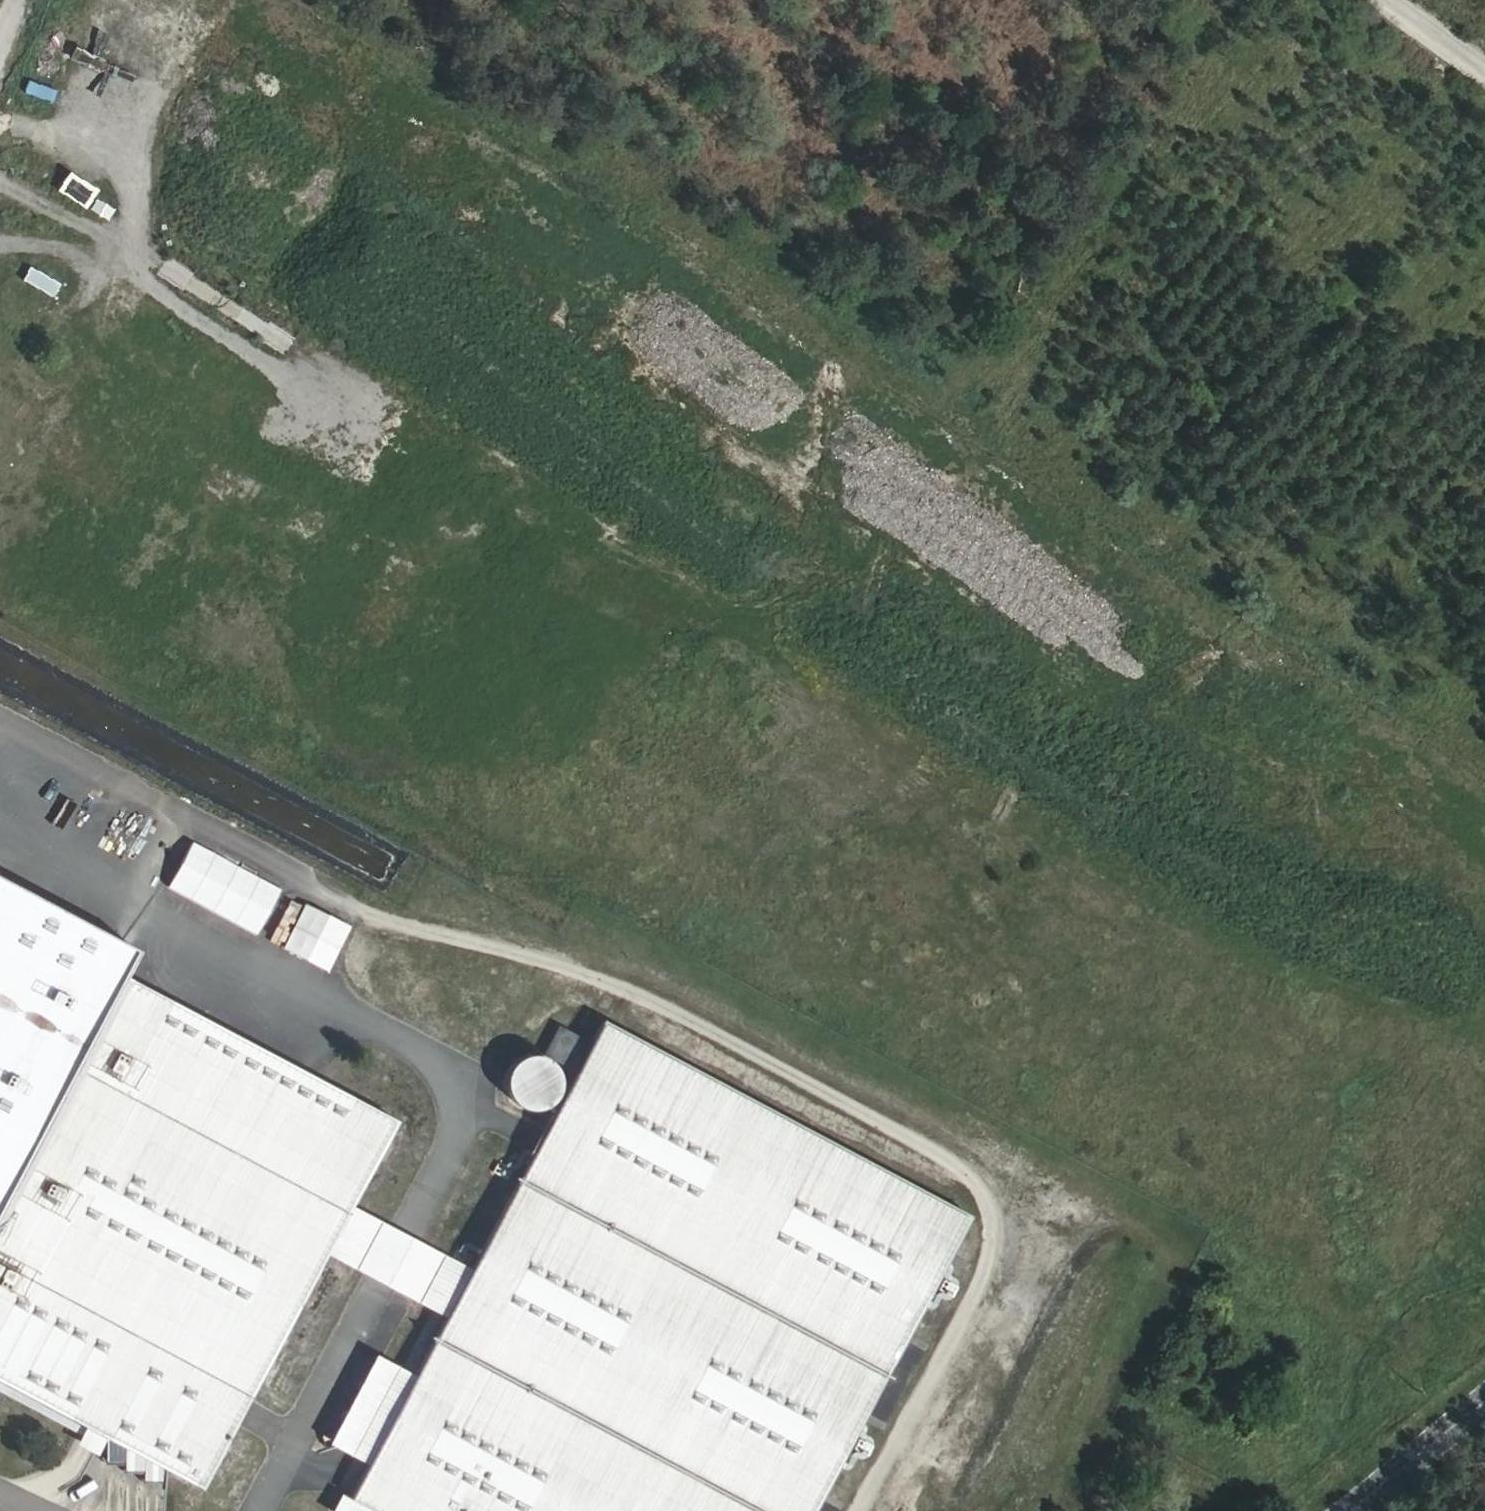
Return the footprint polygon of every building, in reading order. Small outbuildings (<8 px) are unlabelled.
[(53,281),(59,268),(32,256),(26,268),(53,281)] [(189,842),(166,889),(256,933),(280,886),(189,842)] [(133,949),(0,878),(0,1383),(192,1483),(319,1249),(343,1205),(390,1118),(120,973),(133,949)] [(265,942),(328,971),(350,925),(288,895),(265,942)] [(598,1016),(462,1269),(438,1313),(342,1492),(378,1510),(804,1510),(964,1213),(598,1016)] [(520,1049),(500,1094),(540,1111),(560,1067),(520,1049)] [(462,1269),(343,1205),(319,1249),(438,1313),(462,1269)]
